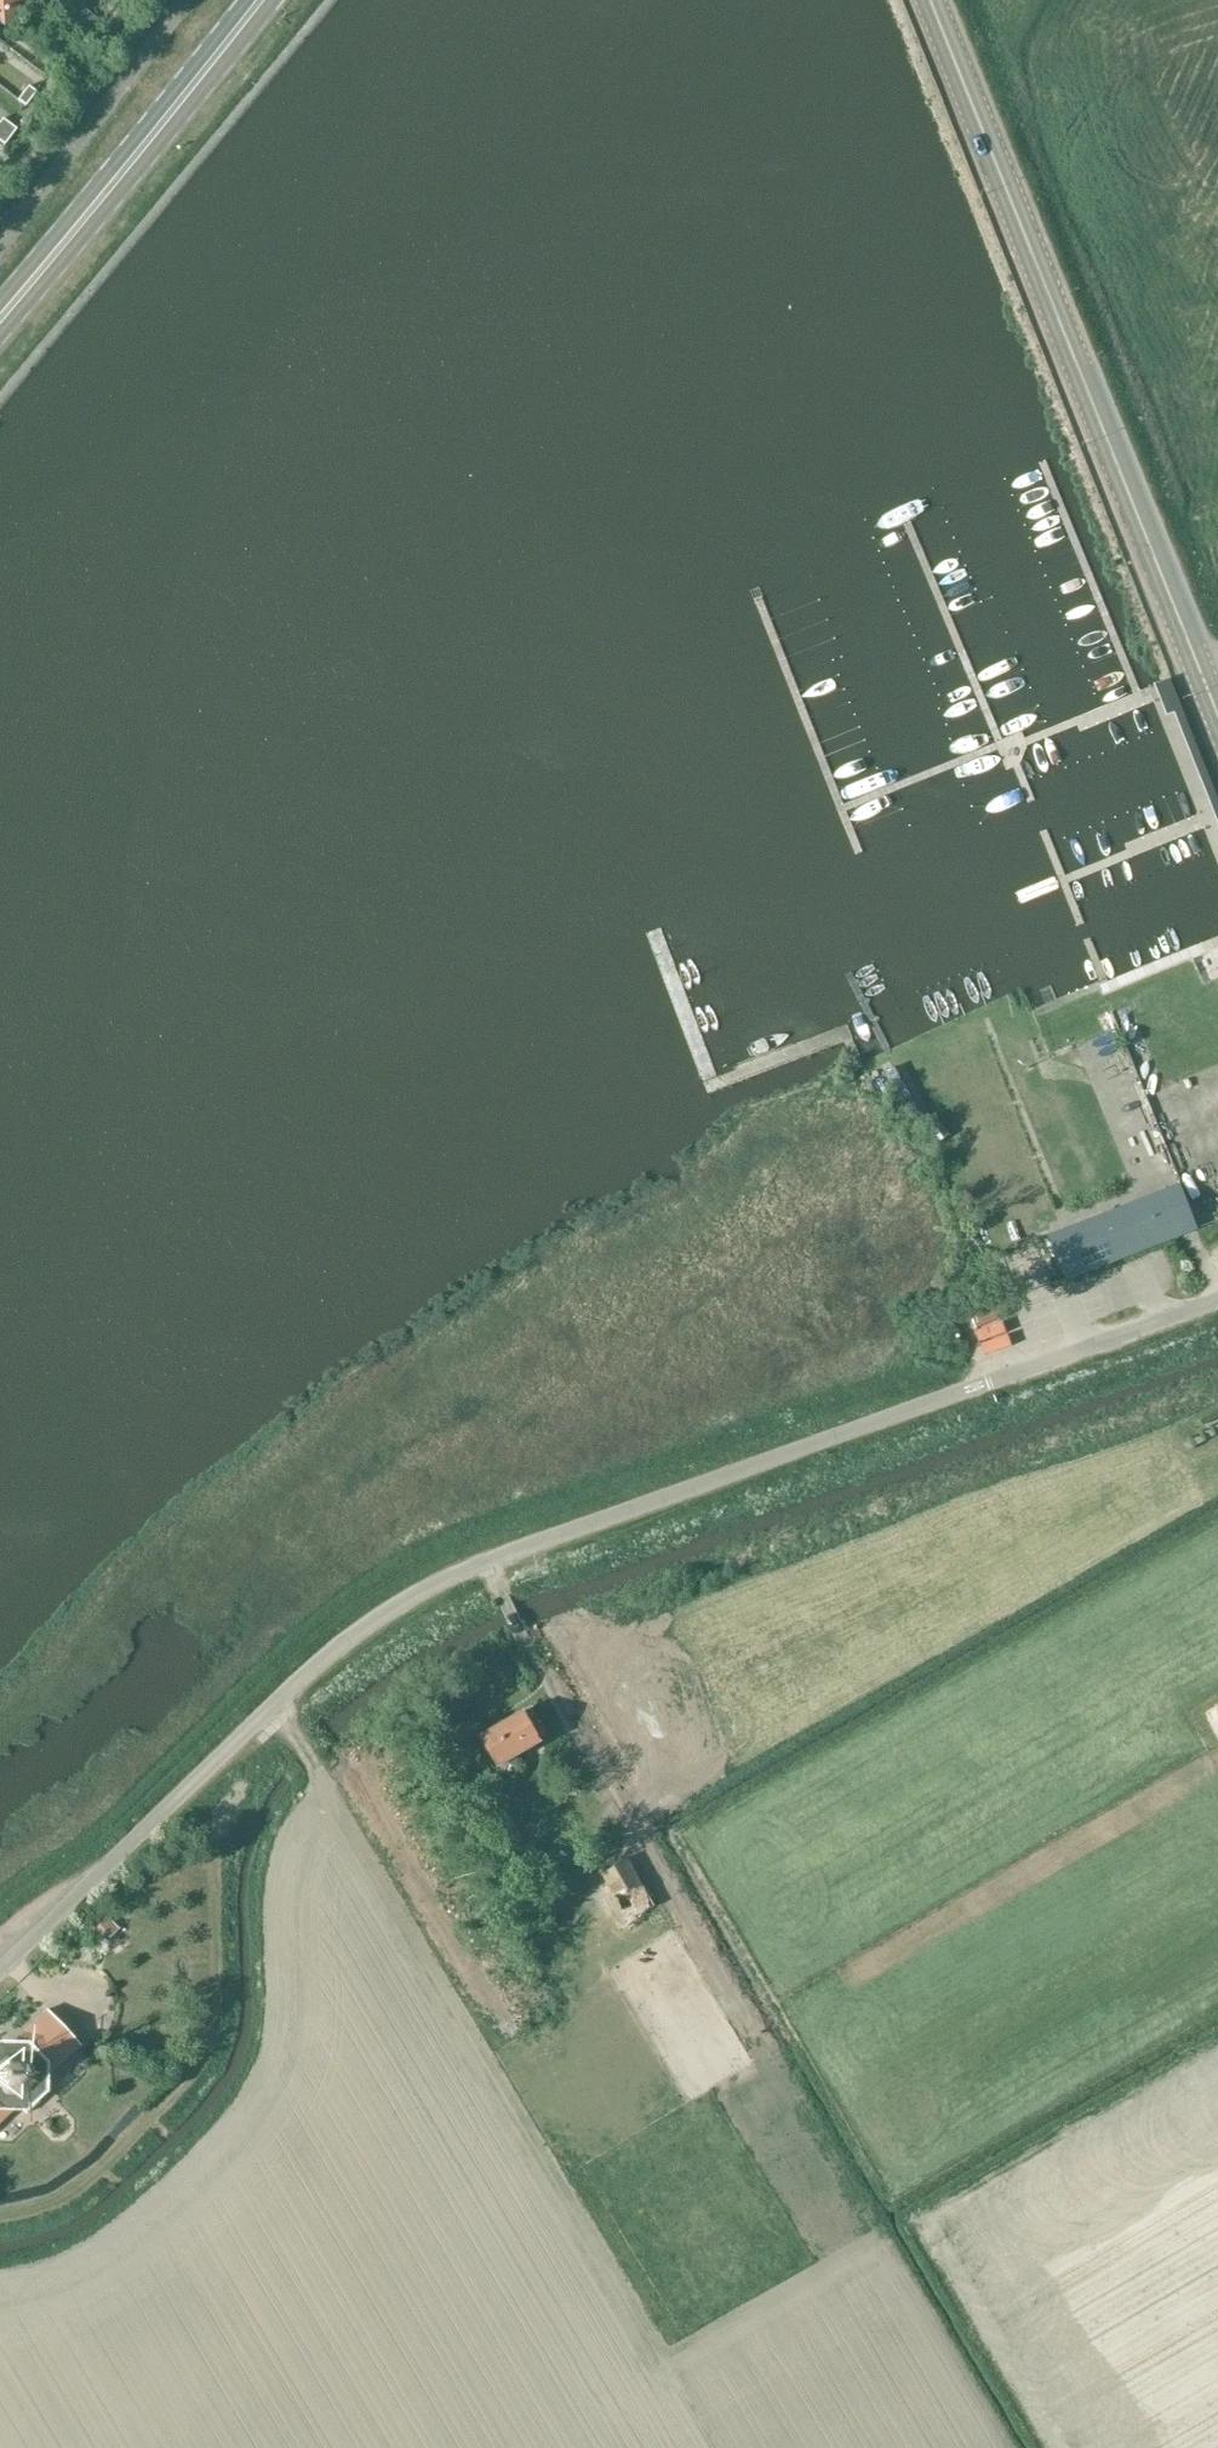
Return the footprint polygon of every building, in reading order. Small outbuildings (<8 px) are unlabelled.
[(4,23),(21,0),(0,0),(0,20),(4,23)] [(78,28),(90,38),(100,25),(87,16),(78,28)] [(26,107),(36,93),(28,87),(18,101),(26,107)] [(10,138),(16,130),(2,119),(0,123),(0,130),(10,138)] [(10,138),(0,130),(0,143),(4,146),(10,138)] [(1170,680),(1155,685),(1168,718),(1175,714),(1217,822),(1217,800),(1170,680)] [(1180,1185),(1050,1236),(1068,1281),(1198,1230),(1180,1185)] [(500,1769),(541,1745),(525,1712),(482,1738),(500,1769)] [(659,1906),(629,1858),(602,1875),(630,1922),(659,1906)] [(91,1927),(102,1940),(113,1930),(101,1918),(91,1927)] [(118,1930),(95,1952),(111,1968),(133,1945),(118,1930)] [(18,2106),(26,2115),(49,2094),(40,2085),(80,2046),(47,2011),(0,2056),(0,2123),(18,2106)]
